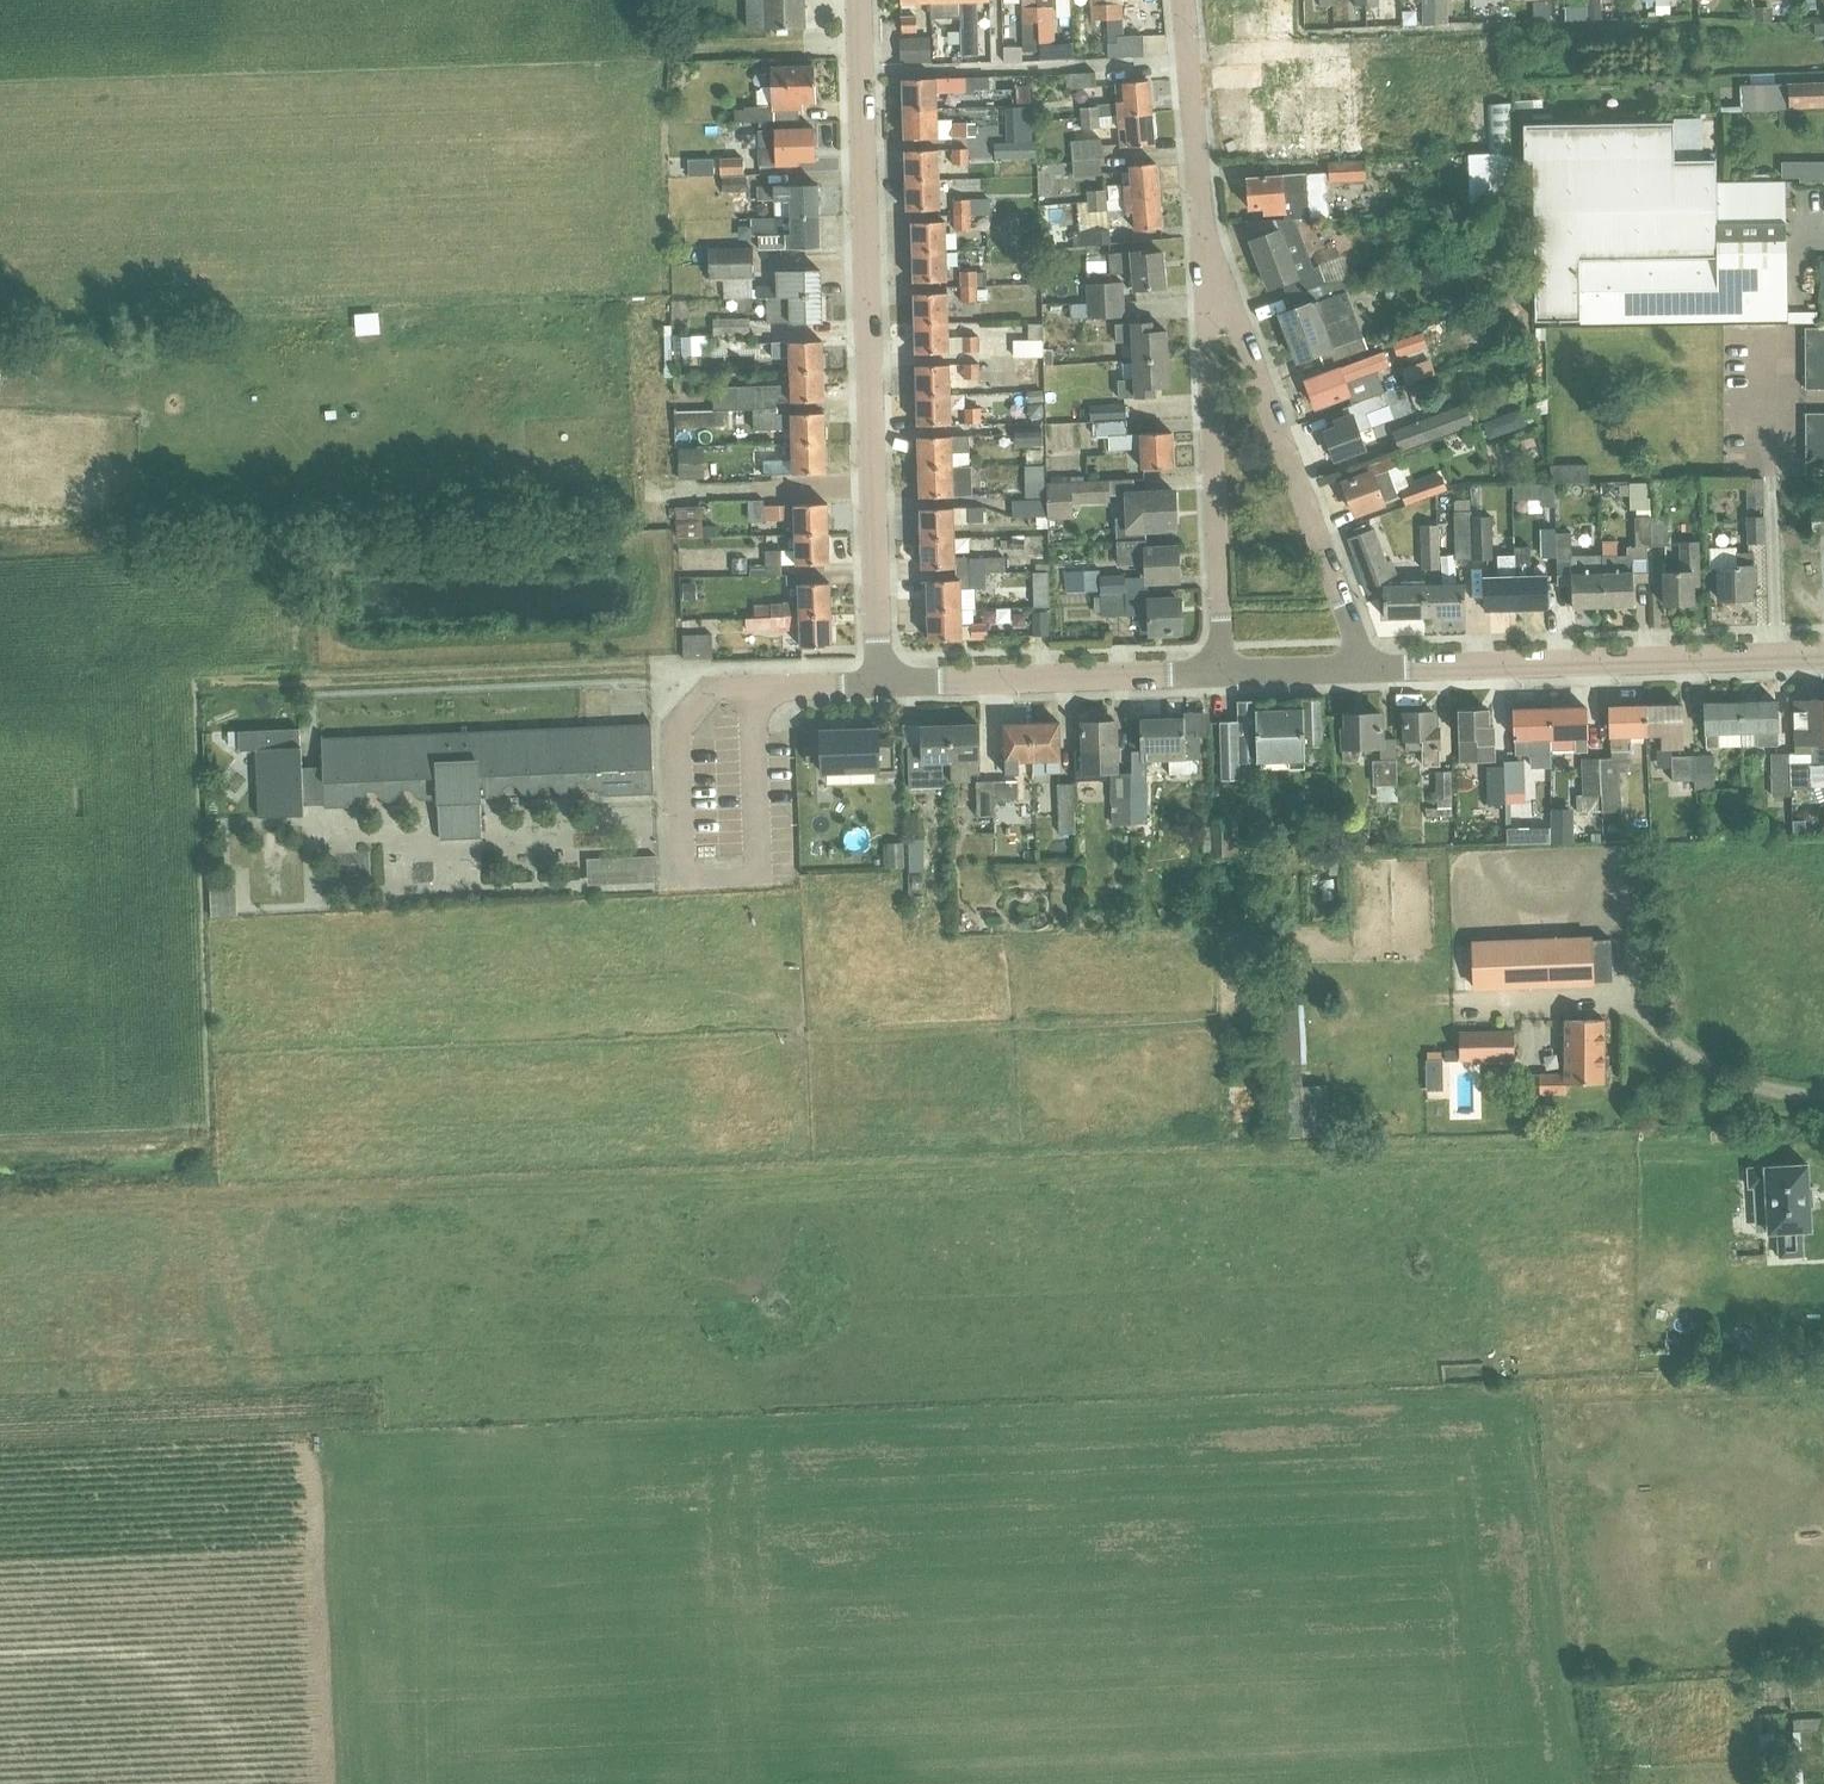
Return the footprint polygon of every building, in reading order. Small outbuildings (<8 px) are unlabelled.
[(750,30),(805,28),(805,11),(810,5),(804,0),(749,0),(750,30)] [(933,2),(934,19),(962,18),(962,16),(962,1),(962,0),(933,0),(933,2)] [(962,1),(962,16),(962,18),(962,31),(963,44),(963,56),(979,56),(978,1),(980,1),(992,0),(962,0),(962,1)] [(1023,6),(1023,23),(1024,44),(1024,52),(1040,52),(1040,46),(1039,6),(1038,0),(1023,0),(1023,6)] [(1039,6),(1040,46),(1056,46),(1055,22),(1055,6),(1054,0),(1038,0),(1039,6)] [(1093,19),(1108,18),(1108,4),(1108,0),(1092,0),(1093,19)] [(1424,25),(1437,25),(1437,0),(1424,0),(1424,25)] [(1437,25),(1449,24),(1449,0),(1437,0),(1437,25)] [(1577,14),(1577,0),(1554,0),(1553,0),(1553,15),(1577,14)] [(1590,21),(1604,21),(1603,0),(1590,0),(1590,21)] [(1657,7),(1657,15),(1671,15),(1670,0),(1657,0),(1657,7)] [(1808,11),(1818,10),(1817,0),(1807,0),(1808,11)] [(1550,1),(1533,1),(1533,21),(1550,20),(1550,1)] [(1124,3),(1108,4),(1108,18),(1109,39),(1109,48),(1110,57),(1145,56),(1145,55),(1144,35),(1125,36),(1124,20),(1124,3)] [(1773,9),(1753,10),(1754,23),(1774,22),(1773,9)] [(903,33),(919,32),(919,17),(903,17),(903,33)] [(1297,30),(1284,31),(1284,39),(1298,39),(1297,30)] [(1252,32),(1238,32),(1239,41),(1252,41),(1252,32)] [(904,63),(932,62),(931,38),(904,38),(904,63)] [(1346,38),(1338,38),(1338,52),(1347,51),(1346,38)] [(1024,44),(1004,45),(1004,62),(1025,61),(1024,52),(1024,44)] [(1288,50),(1242,52),(1243,79),(1289,76),(1288,50)] [(747,110),(737,110),(737,123),(747,123),(776,122),(775,111),(804,110),(803,103),(817,103),(816,68),(774,70),(774,86),(763,86),(758,91),(758,101),(759,107),(747,107),(747,110)] [(1097,88),(1096,73),(1067,74),(1067,89),(1097,88)] [(1348,73),(1339,74),(1340,87),(1349,87),(1348,73)] [(1289,76),(1243,79),(1244,105),(1290,103),(1289,76)] [(965,77),(951,78),(952,93),(965,92),(965,77)] [(905,110),(938,109),(937,78),(904,79),(905,110)] [(1082,118),(1153,112),(1150,80),(1117,84),(1118,104),(1080,107),(1082,118)] [(1789,110),(1823,108),(1823,83),(1788,84),(1789,110)] [(1788,84),(1741,86),(1742,111),(1789,110),(1788,84)] [(1030,86),(1017,87),(1018,104),(1031,103),(1030,86)] [(1496,142),(1497,98),(1480,98),(1478,142),(1496,142)] [(1532,101),(1515,101),(1516,119),(1533,119),(1532,101)] [(1290,103),(1244,105),(1246,132),(1292,129),(1290,103)] [(1006,107),(1008,140),(1034,139),(1033,107),(1006,107)] [(938,109),(905,110),(906,139),(953,138),(953,139),(968,139),(968,138),(968,124),(953,124),(952,120),(939,121),(938,109)] [(1156,144),(1153,112),(1082,118),(1082,129),(1101,127),(1120,126),(1122,147),(1156,144)] [(1705,119),(1676,120),(1524,123),(1525,163),(1534,162),(1536,321),(1582,321),(1582,324),(1786,320),(1785,180),(1718,181),(1718,157),(1705,158),(1705,119)] [(1351,126),(1342,126),(1342,140),(1351,140),(1351,126)] [(815,129),(761,131),(761,144),(762,166),(799,165),(799,160),(816,160),(815,129)] [(1074,161),(1102,159),(1103,158),(1101,141),(1073,143),(1074,161)] [(1037,142),(995,143),(995,145),(995,158),(1038,157),(1037,142)] [(968,150),(952,151),(953,167),(969,167),(968,150)] [(939,151),(907,152),(908,181),(940,180),(940,167),(939,151)] [(1514,153),(1489,154),(1470,155),(1472,200),(1519,198),(1518,153),(1514,153)] [(717,157),(690,156),(690,173),(717,174),(717,157)] [(722,158),(723,175),(747,174),(746,157),(722,158)] [(1102,159),(1074,161),(1075,178),(1103,175),(1102,159)] [(1028,161),(1029,185),(1045,185),(1044,160),(1028,161)] [(1366,161),(1330,162),(1330,181),(1367,179),(1366,161)] [(1799,161),(1783,161),(1783,176),(1799,176),(1799,161)] [(1132,184),(1125,185),(1126,187),(1126,199),(1160,196),(1157,164),(1131,166),(1132,184)] [(1249,194),(1245,196),(1246,209),(1250,210),(1250,214),(1267,213),(1268,219),(1269,219),(1284,219),(1294,219),(1328,217),(1325,174),(1306,175),(1248,179),(1249,194)] [(749,176),(724,177),(724,191),(750,190),(749,176)] [(940,180),(908,181),(908,211),(941,210),(940,180)] [(777,218),(819,217),(819,185),(759,187),(759,200),(777,200),(777,218)] [(1107,189),(1088,190),(1089,202),(1108,200),(1107,189)] [(1160,196),(1126,199),(1128,209),(1128,213),(1135,212),(1136,230),(1163,228),(1160,196)] [(1056,235),(1055,199),(1032,199),(1033,236),(1056,235)] [(955,216),(991,215),(991,200),(954,200),(955,216)] [(1108,200),(1089,202),(1089,213),(1108,211),(1108,200)] [(972,216),(955,216),(955,230),(972,230),(972,216)] [(777,234),(760,235),(760,248),(820,247),(819,217),(777,218),(776,218),(777,234)] [(1524,243),(1521,217),(1500,220),(1501,228),(1494,229),(1496,243),(1503,242),(1504,246),(1524,243)] [(1294,219),(1284,219),(1269,219),(1274,232),(1253,239),(1265,271),(1262,274),(1267,286),(1271,285),(1272,288),(1281,285),(1285,297),(1326,282),(1320,267),(1314,270),(1294,219)] [(914,253),(947,252),(946,222),(913,223),(914,253)] [(1080,231),(1081,247),(1111,244),(1110,229),(1080,231)] [(710,264),(755,262),(755,249),(709,250),(710,264)] [(1150,251),(1121,254),(1110,255),(1111,275),(1135,273),(1136,291),(1167,288),(1164,253),(1151,254),(1150,251)] [(947,252),(914,253),(915,282),(948,281),(947,252)] [(755,262),(710,264),(710,279),(724,279),(724,300),(739,299),(755,299),(756,299),(755,262)] [(1030,284),(1042,283),(1041,267),(1029,268),(1030,284)] [(978,284),(977,269),(959,269),(960,284),(978,284)] [(770,298),(822,297),(821,270),(778,272),(779,287),(759,288),(760,299),(770,298)] [(1295,309),(1281,314),(1288,332),(1289,333),(1299,360),(1331,349),(1357,339),(1341,294),(1345,293),(1353,290),(1349,280),(1326,283),(1290,297),(1295,309)] [(1097,303),(1125,302),(1123,283),(1087,286),(1088,304),(1097,303)] [(978,290),(978,284),(960,284),(960,299),(979,298),(978,290)] [(989,290),(978,290),(979,298),(979,301),(989,300),(989,290)] [(917,325),(950,324),(949,294),(916,295),(917,325)] [(822,297),(770,298),(771,323),(823,321),(822,297)] [(755,312),(755,299),(739,299),(739,312),(755,312)] [(1097,303),(1088,304),(1088,305),(1071,305),(1072,320),(1089,319),(1089,320),(1127,318),(1125,302),(1097,303)] [(373,340),(372,311),(345,312),(346,341),(373,340)] [(714,320),(715,335),(751,334),(751,319),(714,320)] [(1135,360),(1169,359),(1168,332),(1154,333),(1154,323),(1117,325),(1117,343),(1134,343),(1135,360)] [(950,324),(917,325),(917,354),(951,353),(963,353),(980,353),(979,336),(950,337),(950,324)] [(1805,328),(1806,341),(1806,357),(1806,372),(1806,389),(1816,389),(1823,389),(1823,324),(1819,324),(1819,328),(1805,328)] [(1015,359),(1039,358),(1044,358),(1044,341),(1044,325),(1030,325),(1030,341),(1014,342),(1015,359)] [(1421,333),(1392,343),(1397,359),(1427,348),(1421,333)] [(708,336),(675,336),(675,350),(684,350),(684,355),(702,354),(702,350),(708,349),(708,336)] [(824,341),(773,343),(774,358),(792,358),(793,372),(825,371),(824,341)] [(1385,393),(1376,370),(1391,365),(1386,352),(1306,381),(1316,407),(1350,394),(1354,404),(1385,393)] [(1515,354),(1509,362),(1517,367),(1522,359),(1515,354)] [(1169,359),(1135,360),(1136,380),(1119,380),(1120,399),(1157,397),(1157,388),(1170,388),(1169,359)] [(980,364),(964,364),(965,381),(981,380),(980,364)] [(918,396),(952,395),(951,381),(951,365),(917,366),(918,396)] [(825,371),(793,372),(793,385),(714,387),(715,410),(715,411),(726,410),(755,409),(755,410),(779,409),(779,402),(825,400),(825,371)] [(1042,391),(1028,392),(1028,404),(1043,403),(1042,391)] [(1338,427),(1325,432),(1336,459),(1366,448),(1360,432),(1372,427),(1367,412),(1389,403),(1385,393),(1354,404),(1340,410),(1343,418),(1336,421),(1338,427)] [(953,425),(952,395),(918,396),(919,426),(953,425)] [(1548,400),(1535,404),(1538,415),(1548,412),(1548,400)] [(1509,403),(1472,416),(1478,432),(1515,420),(1509,403)] [(1393,431),(1400,450),(1472,423),(1465,404),(1393,431)] [(1126,405),(1089,406),(1090,422),(1099,422),(1126,420),(1126,405)] [(981,406),(963,407),(964,422),(982,421),(981,406)] [(779,409),(755,410),(756,431),(794,430),(794,444),(827,443),(826,413),(779,414),(779,409)] [(676,412),(674,412),(674,427),(677,427),(715,425),(726,425),(726,410),(715,411),(715,410),(714,410),(676,412)] [(1807,477),(1823,477),(1823,413),(1806,413),(1807,477)] [(1126,420),(1099,422),(1100,437),(1111,436),(1111,450),(1142,448),(1143,469),(1174,467),(1172,433),(1127,435),(1126,420)] [(1016,434),(1016,449),(1044,448),(1044,433),(1016,434)] [(970,436),(920,438),(920,468),(953,467),(952,454),(971,453),(970,436)] [(827,443),(794,444),(795,459),(764,460),(765,474),(828,472),(827,443)] [(1057,444),(1056,460),(1071,461),(1072,445),(1057,444)] [(706,446),(696,446),(681,447),(681,474),(681,481),(707,480),(706,446)] [(1367,476),(1345,484),(1356,513),(1384,502),(1398,497),(1396,493),(1389,471),(1392,470),(1388,459),(1365,468),(1367,476)] [(953,467),(920,468),(921,498),(955,497),(972,496),(971,466),(954,467),(953,467)] [(1588,466),(1551,467),(1551,484),(1589,483),(1588,466)] [(1408,488),(1401,491),(1406,504),(1420,499),(1447,489),(1442,476),(1415,486),(1408,488)] [(1749,508),(1765,507),(1764,478),(1747,479),(1749,508)] [(1110,481),(1048,484),(1049,500),(1049,516),(1073,514),(1073,503),(1111,501),(1111,495),(1110,481)] [(1044,483),(1025,483),(1025,499),(1045,498),(1044,483)] [(1637,511),(1650,511),(1650,499),(1647,499),(1647,484),(1629,484),(1629,487),(1630,499),(1630,511),(1637,511)] [(1555,486),(1541,486),(1542,509),(1556,509),(1555,486)] [(1613,487),(1602,487),(1602,499),(1614,499),(1613,487)] [(1629,487),(1619,487),(1619,488),(1619,499),(1630,499),(1629,487)] [(1130,519),(1119,519),(1120,541),(1148,540),(1147,535),(1177,533),(1177,525),(1175,491),(1136,493),(1128,494),(1130,519)] [(1049,500),(1013,501),(1013,519),(1050,518),(1049,516),(1049,500)] [(796,535),(829,534),(828,504),(766,506),(766,520),(796,520),(796,535)] [(922,539),(955,538),(955,526),(970,526),(970,525),(985,525),(985,507),(922,509),(922,539)] [(1823,533),(1823,507),(1813,507),(1813,533),(1823,533)] [(705,509),(695,509),(678,510),(679,536),(679,538),(719,537),(719,528),(706,528),(705,509)] [(1650,511),(1637,511),(1637,519),(1651,519),(1651,511),(1650,511)] [(1474,531),(1473,517),(1473,513),(1454,513),(1456,561),(1475,560),(1474,531)] [(1749,543),(1765,542),(1765,515),(1749,516),(1749,543)] [(1474,531),(1475,560),(1493,559),(1491,517),(1473,517),(1474,531)] [(1626,555),(1602,556),(1603,605),(1634,605),(1634,581),(1648,580),(1647,550),(1652,550),(1652,548),(1651,519),(1637,519),(1635,519),(1635,549),(1626,549),(1626,555)] [(1432,544),(1439,544),(1439,525),(1423,525),(1424,550),(1433,549),(1432,544)] [(1667,528),(1652,528),(1652,548),(1668,548),(1667,528)] [(1557,557),(1556,534),(1556,529),(1543,529),(1543,557),(1557,557)] [(1002,552),(1034,551),(1034,530),(1001,532),(1002,552)] [(1427,616),(1426,585),(1402,586),(1392,561),(1388,562),(1376,530),(1350,539),(1370,594),(1385,589),(1385,617),(1427,616)] [(1603,605),(1602,556),(1572,557),(1571,533),(1556,534),(1557,557),(1558,583),(1572,583),(1572,606),(1603,605)] [(829,534),(796,535),(797,550),(797,565),(830,564),(829,534)] [(955,538),(922,539),(923,569),(956,568),(956,575),(987,574),(998,574),(1007,574),(1006,557),(986,558),(956,558),(955,538)] [(1120,541),(1118,541),(1119,564),(1148,563),(1149,578),(1149,581),(1180,580),(1178,548),(1152,549),(1152,548),(1148,549),(1148,540),(1120,541)] [(1433,549),(1424,550),(1424,570),(1440,569),(1439,544),(1432,544),(1433,549)] [(1694,585),(1701,585),(1699,544),(1680,545),(1681,571),(1663,572),(1664,603),(1695,602),(1694,585)] [(1533,549),(1515,550),(1516,555),(1516,557),(1517,576),(1517,608),(1549,607),(1548,576),(1533,576),(1533,554),(1533,549)] [(1738,549),(1709,550),(1709,573),(1720,573),(1720,599),(1723,599),(1724,602),(1736,602),(1737,599),(1752,598),(1752,584),(1756,584),(1755,552),(1738,552),(1738,549)] [(767,565),(752,566),(752,576),(785,575),(785,565),(785,550),(782,550),(767,550),(767,565)] [(1517,608),(1516,576),(1516,557),(1496,558),(1497,577),(1483,578),(1484,609),(1517,608)] [(1049,571),(1034,572),(1034,587),(1050,587),(1049,571)] [(1074,572),(1067,572),(1067,594),(1102,593),(1101,576),(1101,571),(1074,572)] [(987,574),(956,575),(956,581),(928,581),(929,611),(962,610),(962,591),(971,591),(987,590),(987,584),(987,574)] [(1120,575),(1101,576),(1102,593),(1127,592),(1126,579),(1126,575),(1120,575)] [(756,618),(832,616),(831,584),(800,585),(800,603),(786,604),(787,605),(773,605),(773,607),(756,607),(756,618)] [(1426,585),(1427,616),(1467,614),(1466,584),(1426,585)] [(682,585),(682,601),(694,600),(693,585),(682,585)] [(1102,598),(1095,599),(1095,605),(1096,614),(1103,614),(1103,616),(1128,615),(1142,614),(1143,633),(1150,633),(1150,641),(1182,640),(1182,631),(1181,600),(1151,601),(1150,591),(1149,591),(1127,592),(1102,593),(1102,598)] [(1001,602),(984,603),(985,617),(1001,617),(1001,602)] [(962,610),(929,611),(929,641),(963,640),(973,640),(988,639),(988,624),(972,625),(973,626),(963,626),(962,610)] [(1034,638),(1049,637),(1048,613),(1034,613),(1034,638)] [(832,616),(756,618),(748,618),(748,631),(774,630),(774,633),(801,632),(802,648),(833,647),(832,616)] [(713,635),(683,636),(683,656),(684,658),(714,657),(713,635)] [(1238,701),(1239,721),(1216,721),(1219,780),(1247,780),(1247,763),(1260,763),(1307,761),(1306,747),(1324,746),(1324,737),(1322,698),(1303,699),(1303,708),(1258,710),(1258,701),(1238,701)] [(1791,753),(1791,761),(1792,788),(1811,788),(1810,761),(1823,761),(1823,699),(1809,699),(1809,703),(1795,704),(1796,721),(1796,753),(1791,753)] [(1778,701),(1741,702),(1742,721),(1742,733),(1757,732),(1757,746),(1767,746),(1779,745),(1778,721),(1778,701)] [(1742,733),(1741,702),(1705,704),(1707,748),(1719,747),(1719,733),(1742,733)] [(1682,704),(1646,705),(1646,721),(1647,736),(1660,735),(1661,747),(1683,747),(1682,721),(1682,704)] [(1620,784),(1619,769),(1632,769),(1631,736),(1647,736),(1646,705),(1610,706),(1612,759),(1600,760),(1602,811),(1621,810),(1620,784)] [(1552,739),(1552,750),(1575,749),(1576,752),(1589,751),(1587,707),(1552,708),(1553,739),(1552,739)] [(1552,767),(1552,750),(1552,739),(1553,739),(1552,708),(1515,710),(1515,721),(1516,754),(1529,753),(1532,756),(1532,767),(1552,767)] [(1461,711),(1462,762),(1495,761),(1494,727),(1489,727),(1489,710),(1461,711)] [(1406,751),(1424,750),(1424,766),(1440,766),(1439,729),(1435,729),(1434,712),(1405,713),(1406,740),(1406,751)] [(1356,748),(1382,747),(1381,714),(1346,715),(1347,730),(1343,730),(1344,761),(1357,761),(1356,748)] [(1142,749),(1132,749),(1132,772),(1133,822),(1148,822),(1148,761),(1169,760),(1169,775),(1203,773),(1202,759),(1201,733),(1186,733),(1186,721),(1186,718),(1141,720),(1141,721),(1142,749)] [(1075,752),(1076,783),(1105,782),(1105,766),(1117,766),(1116,723),(1098,723),(1098,722),(1084,722),(1084,735),(1085,735),(1086,752),(1075,752)] [(1060,723),(1032,724),(1034,761),(1034,766),(1034,773),(1047,773),(1061,772),(1060,723)] [(377,792),(379,795),(380,796),(382,799),(386,801),(390,801),(393,800),(396,798),(399,795),(401,792),(405,790),(409,790),(412,791),(417,797),(421,799),(425,800),(439,799),(441,838),(483,836),(481,797),(496,797),(500,795),(503,793),(507,787),(510,785),(514,785),(518,786),(521,789),(521,790),(523,793),(527,795),(530,795),(534,794),(537,792),(542,786),(545,784),(549,784),(553,785),(555,787),(558,791),(561,793),(565,794),(569,793),(572,791),(574,787),(577,784),(580,782),(584,782),(588,784),(591,787),(592,790),(596,792),(600,792),(606,792),(606,796),(655,794),(652,724),(322,739),(323,766),(311,767),(312,773),(303,774),(302,747),(301,747),(300,728),(239,731),(240,745),(240,751),(258,750),(260,816),(259,816),(260,817),(305,815),(305,805),(325,804),(325,808),(349,807),(349,803),(355,803),(359,801),(362,799),(364,797),(366,793),(369,791),(373,791),(377,792)] [(880,778),(896,777),(895,740),(879,741),(878,728),(822,730),(822,724),(807,725),(809,762),(822,761),(823,773),(879,770),(880,778)] [(1032,724),(1005,724),(1007,774),(1017,774),(1017,767),(1034,766),(1034,761),(1032,724)] [(951,762),(952,782),(970,782),(970,776),(981,775),(980,726),(950,727),(951,762)] [(951,762),(950,727),(922,727),(923,748),(908,749),(910,788),(952,787),(952,782),(951,762)] [(239,731),(229,731),(230,746),(240,745),(239,731)] [(1714,752),(1696,752),(1696,754),(1697,781),(1697,786),(1715,785),(1715,774),(1714,774),(1713,769),(1715,769),(1714,752)] [(1696,754),(1672,755),(1672,766),(1673,782),(1697,781),(1696,754)] [(1790,793),(1791,776),(1790,754),(1773,754),(1774,776),(1774,793),(1775,793),(1790,793)] [(1399,801),(1397,761),(1397,757),(1372,758),(1373,785),(1383,784),(1383,801),(1399,801)] [(1526,760),(1505,761),(1505,766),(1506,793),(1527,792),(1526,760)] [(1602,811),(1600,760),(1585,760),(1586,795),(1577,795),(1577,812),(1602,811)] [(1505,766),(1488,766),(1489,804),(1506,803),(1506,793),(1505,766)] [(1437,771),(1438,799),(1438,806),(1426,806),(1426,815),(1452,814),(1451,771),(1437,771)] [(1132,772),(1111,772),(1112,823),(1133,822),(1132,772)] [(1018,780),(994,781),(995,802),(1020,802),(1019,787),(1019,780),(1018,780)] [(995,818),(995,816),(995,802),(994,781),(977,781),(978,818),(995,818)] [(1077,834),(1076,783),(1059,783),(1061,834),(1077,834)] [(1569,809),(1552,809),(1552,844),(1574,843),(1574,814),(1569,809)] [(1236,818),(1213,818),(1214,856),(1237,855),(1236,818)] [(1807,822),(1795,823),(1795,835),(1807,835),(1807,822)] [(1529,827),(1507,827),(1507,843),(1529,842),(1529,827)] [(1593,842),(1602,842),(1602,834),(1592,835),(1593,842)] [(903,842),(888,843),(889,866),(904,866),(903,842)] [(656,855),(624,857),(626,882),(657,881),(656,855)] [(1339,858),(1330,858),(1330,877),(1339,876),(1339,858)] [(925,859),(910,860),(910,872),(925,872),(925,859)] [(1311,898),(1324,897),(1323,874),(1311,875),(1311,898)] [(923,875),(913,875),(913,889),(923,889),(923,875)] [(952,912),(954,928),(971,926),(969,910),(952,912)] [(1593,939),(1473,944),(1475,986),(1594,982),(1593,939)] [(1300,1082),(1296,999),(1260,1001),(1266,1135),(1327,1133),(1325,1082),(1300,1082)] [(1565,1082),(1604,1082),(1604,1020),(1565,1020),(1565,1074),(1535,1075),(1535,1081),(1541,1081),(1541,1093),(1565,1093),(1565,1082)] [(1514,1031),(1462,1032),(1463,1061),(1514,1060),(1514,1031)] [(1432,1087),(1431,1048),(1415,1048),(1415,1087),(1432,1087)] [(1456,1050),(1445,1050),(1446,1061),(1456,1061),(1456,1050)] [(1749,1168),(1750,1187),(1754,1187),(1766,1186),(1766,1187),(1768,1213),(1769,1231),(1769,1232),(1770,1232),(1778,1232),(1779,1233),(1779,1245),(1780,1257),(1804,1256),(1803,1245),(1803,1232),(1802,1230),(1803,1230),(1807,1230),(1812,1230),(1811,1219),(1811,1210),(1811,1208),(1814,1208),(1815,1208),(1815,1198),(1814,1185),(1813,1185),(1809,1185),(1808,1163),(1784,1165),(1765,1166),(1765,1167),(1764,1167),(1758,1167),(1749,1168)] [(1801,1672),(1789,1673),(1790,1684),(1801,1684),(1801,1672)] [(1795,1720),(1796,1731),(1822,1729),(1822,1718),(1795,1720)] [(1776,1732),(1759,1732),(1760,1753),(1777,1752),(1776,1732)]
